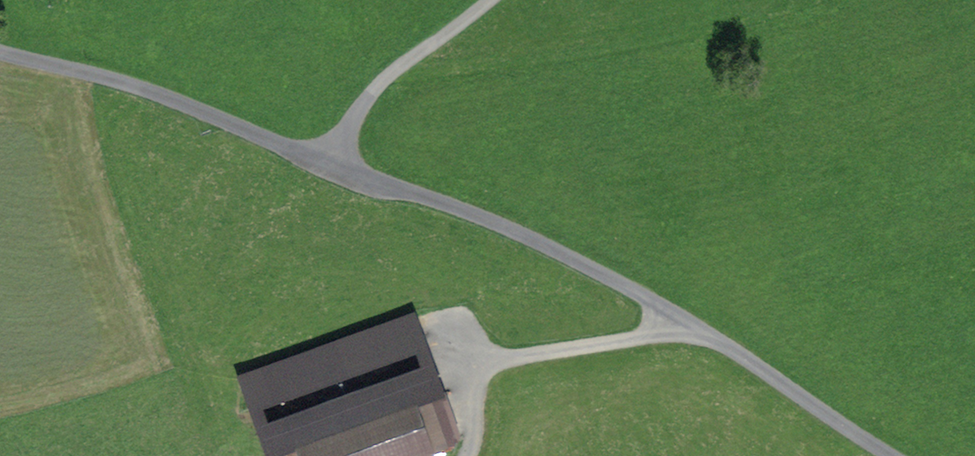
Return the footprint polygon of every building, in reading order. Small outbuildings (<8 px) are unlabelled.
[(444,397),(454,393),(420,304),(242,370),(275,455),(284,455),(287,455),(288,455),(431,455),(442,452),(440,445),(459,438),(444,397)]
